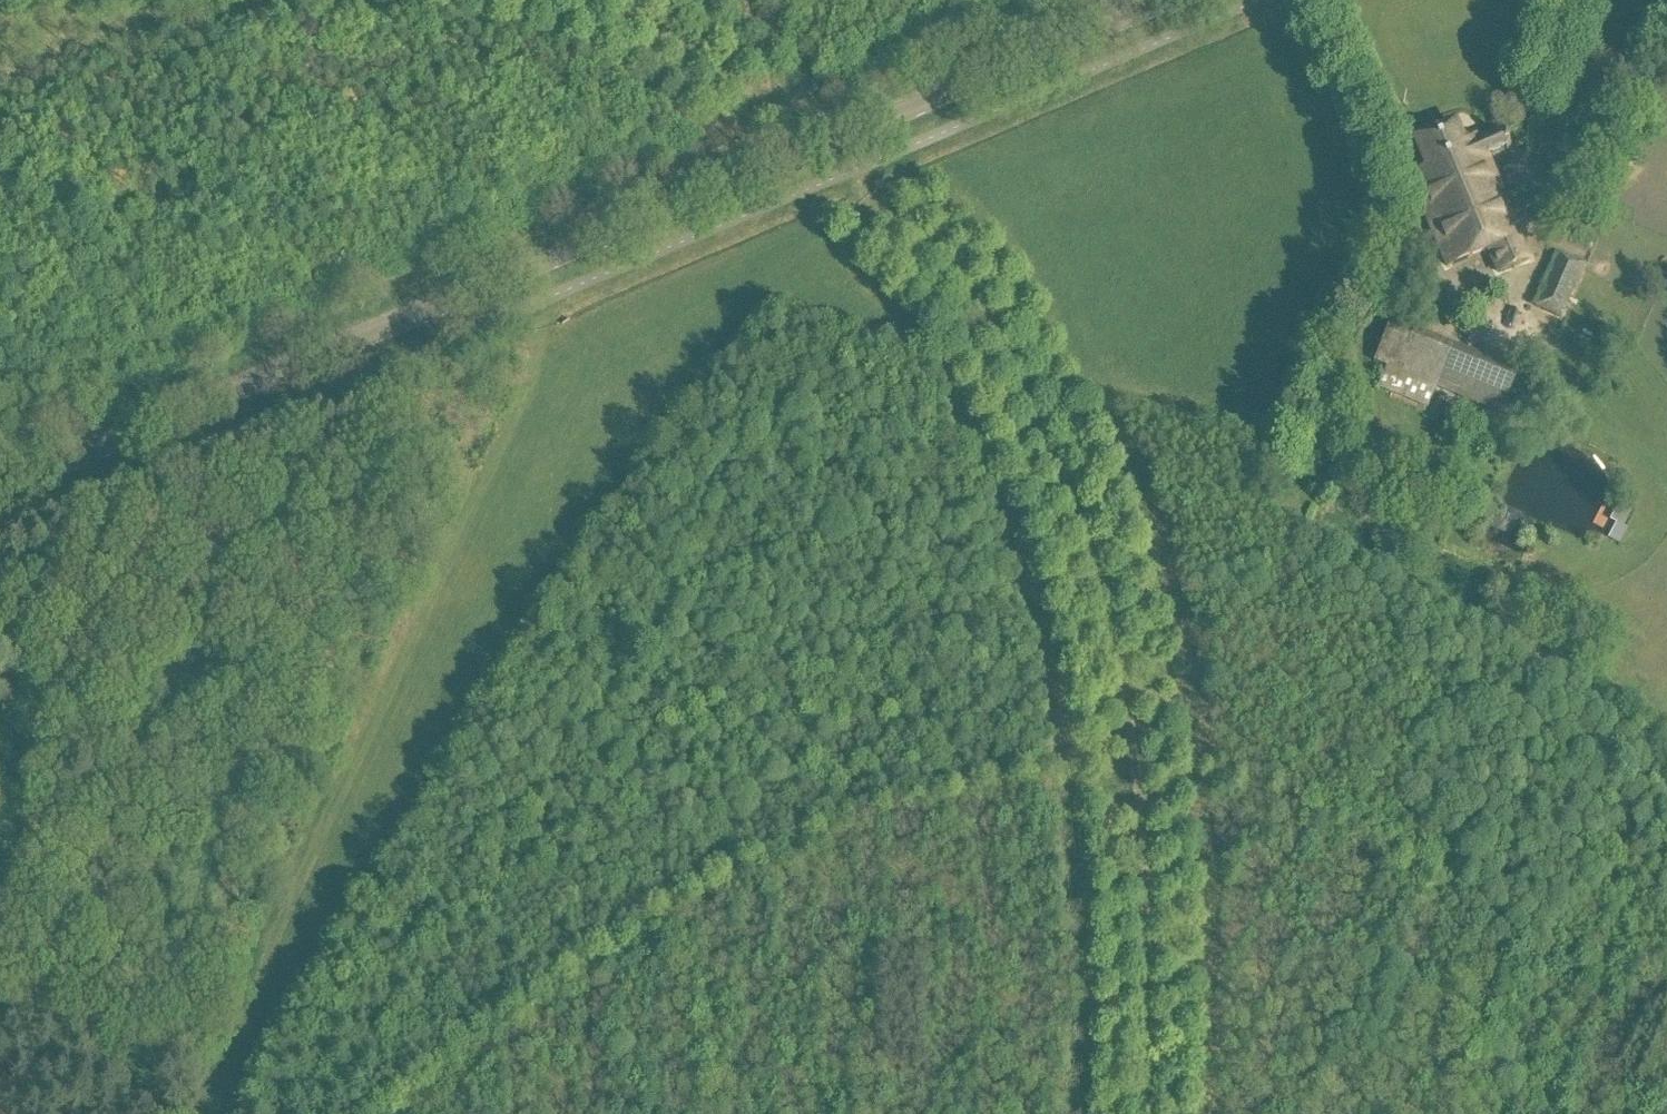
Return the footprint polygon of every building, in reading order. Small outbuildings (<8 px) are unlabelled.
[(1487,160),(1510,151),(1505,138),(1465,154),(1455,129),(1417,145),(1429,173),(1411,180),(1449,271),(1490,253),(1500,276),(1530,264),(1487,160)] [(1535,311),(1560,321),(1581,268),(1556,258),(1535,311)] [(1519,375),(1392,322),(1373,368),(1384,373),(1377,390),(1427,411),(1436,390),(1501,417),(1519,375)] [(1618,508),(1613,518),(1616,528),(1608,543),(1619,548),(1628,532),(1624,530),(1632,516),(1618,508)]
